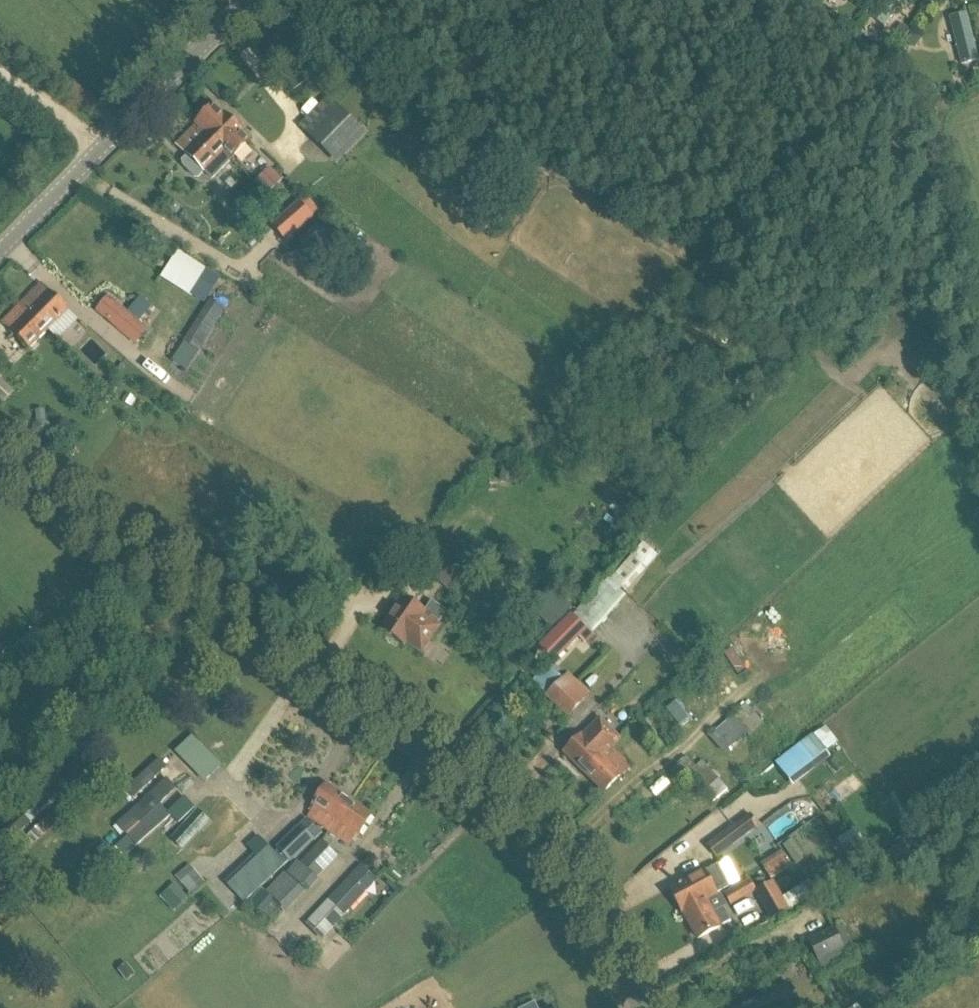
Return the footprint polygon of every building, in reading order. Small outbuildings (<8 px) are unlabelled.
[(904,0),(882,0),(870,16),(871,18),(884,27),(904,0)] [(978,61),(967,13),(949,17),(961,65),(978,61)] [(213,107),(193,127),(194,128),(222,154),(230,161),(250,141),(243,133),(225,115),(223,117),(214,108),(213,107)] [(339,107),(310,137),(337,164),(366,134),(339,107)] [(194,128),(178,144),(188,154),(181,161),(183,167),(193,177),(198,178),(205,171),(213,178),(223,167),(230,161),(222,154),(194,128)] [(240,201),(249,208),(262,195),(254,188),(240,201)] [(299,203),(272,227),(285,242),(312,218),(299,203)] [(317,234),(313,230),(300,242),(303,246),(301,247),(316,263),(343,240),(330,224),(317,234)] [(194,297),(211,269),(175,248),(158,276),(194,297)] [(22,304),(49,330),(68,311),(41,285),(22,304)] [(135,345),(148,330),(108,297),(96,312),(135,345)] [(185,343),(172,362),(188,372),(227,310),(210,299),(182,342),(185,343)] [(49,330),(22,304),(5,321),(13,330),(11,332),(29,350),(49,330)] [(45,421),(38,421),(33,426),(33,433),(38,439),(45,438),(50,433),(50,426),(45,421)] [(445,538),(420,573),(452,594),(475,558),(445,538)] [(562,588),(556,595),(548,589),(538,601),(562,622),(573,609),(566,604),(572,596),(562,588)] [(402,596),(380,629),(405,646),(406,643),(422,654),(441,626),(437,624),(439,621),(440,621),(446,612),(432,602),(425,612),(402,596)] [(557,663),(581,637),(586,641),(593,634),(586,628),(582,630),(569,617),(541,646),(557,663)] [(548,698),(568,717),(584,700),(563,681),(557,676),(544,688),(550,695),(548,698)] [(690,722),(675,703),(666,710),(682,728),(690,722)] [(749,738),(763,724),(764,724),(759,719),(746,706),(733,717),(709,738),(725,755),(747,736),(749,738)] [(583,738),(565,757),(586,777),(615,750),(613,748),(622,739),(601,719),(583,738)] [(773,757),(789,783),(837,754),(821,728),(773,757)] [(183,761),(205,783),(223,766),(200,744),(183,761)] [(615,750),(586,777),(603,794),(621,776),(622,777),(631,767),(615,750)] [(133,799),(167,766),(158,757),(124,790),(133,799)] [(687,757),(678,764),(712,805),(728,791),(703,762),(696,768),(687,757)] [(863,785),(854,773),(822,798),(839,819),(855,807),(847,798),(863,785)] [(166,774),(149,788),(159,799),(176,785),(166,774)] [(656,797),(671,784),(663,776),(649,789),(656,797)] [(308,819),(328,832),(350,800),(327,785),(313,807),(315,808),(308,819)] [(149,791),(116,820),(137,843),(170,814),(149,791)] [(166,812),(178,823),(194,805),(182,794),(166,812)] [(373,815),(350,800),(328,832),(352,847),(373,815)] [(764,817),(770,836),(800,826),(794,808),(764,817)] [(167,844),(179,855),(209,822),(198,811),(167,844)] [(48,837),(59,821),(48,814),(37,830),(48,837)] [(733,846),(758,827),(750,816),(725,834),(733,846)] [(259,859),(229,887),(241,900),(243,902),(274,877),(286,866),(285,865),(288,862),(291,865),(322,835),(307,819),(275,848),(278,851),(274,853),(270,849),(259,859)] [(748,842),(758,856),(771,846),(761,833),(748,842)] [(783,842),(795,868),(810,862),(797,835),(783,842)] [(861,837),(842,849),(853,866),(872,853),(861,837)] [(261,889),(250,902),(263,912),(273,900),(287,911),(295,903),(306,892),(305,891),(314,879),(316,881),(338,857),(322,842),(299,865),(289,876),(285,871),(265,893),(261,889)] [(783,852),(762,864),(771,879),(791,867),(783,852)] [(360,866),(306,925),(322,941),(377,882),(360,866)] [(704,872),(670,890),(683,914),(684,914),(714,898),(717,896),(716,895),(720,892),(725,890),(729,888),(719,866),(714,868),(705,874),(704,872)] [(191,895),(199,888),(188,876),(181,882),(191,895)] [(751,881),(725,895),(732,907),(755,892),(751,881)] [(791,911),(790,910),(774,881),(755,892),(772,922),(791,911)] [(809,881),(805,884),(793,891),(801,904),(817,894),(809,881)] [(714,898),(684,914),(698,940),(721,928),(720,927),(731,922),(724,908),(728,906),(720,892),(716,895),(717,896),(714,898)] [(818,962),(845,949),(835,928),(808,940),(818,962)] [(791,985),(743,1007),(802,1007),(791,985)]
